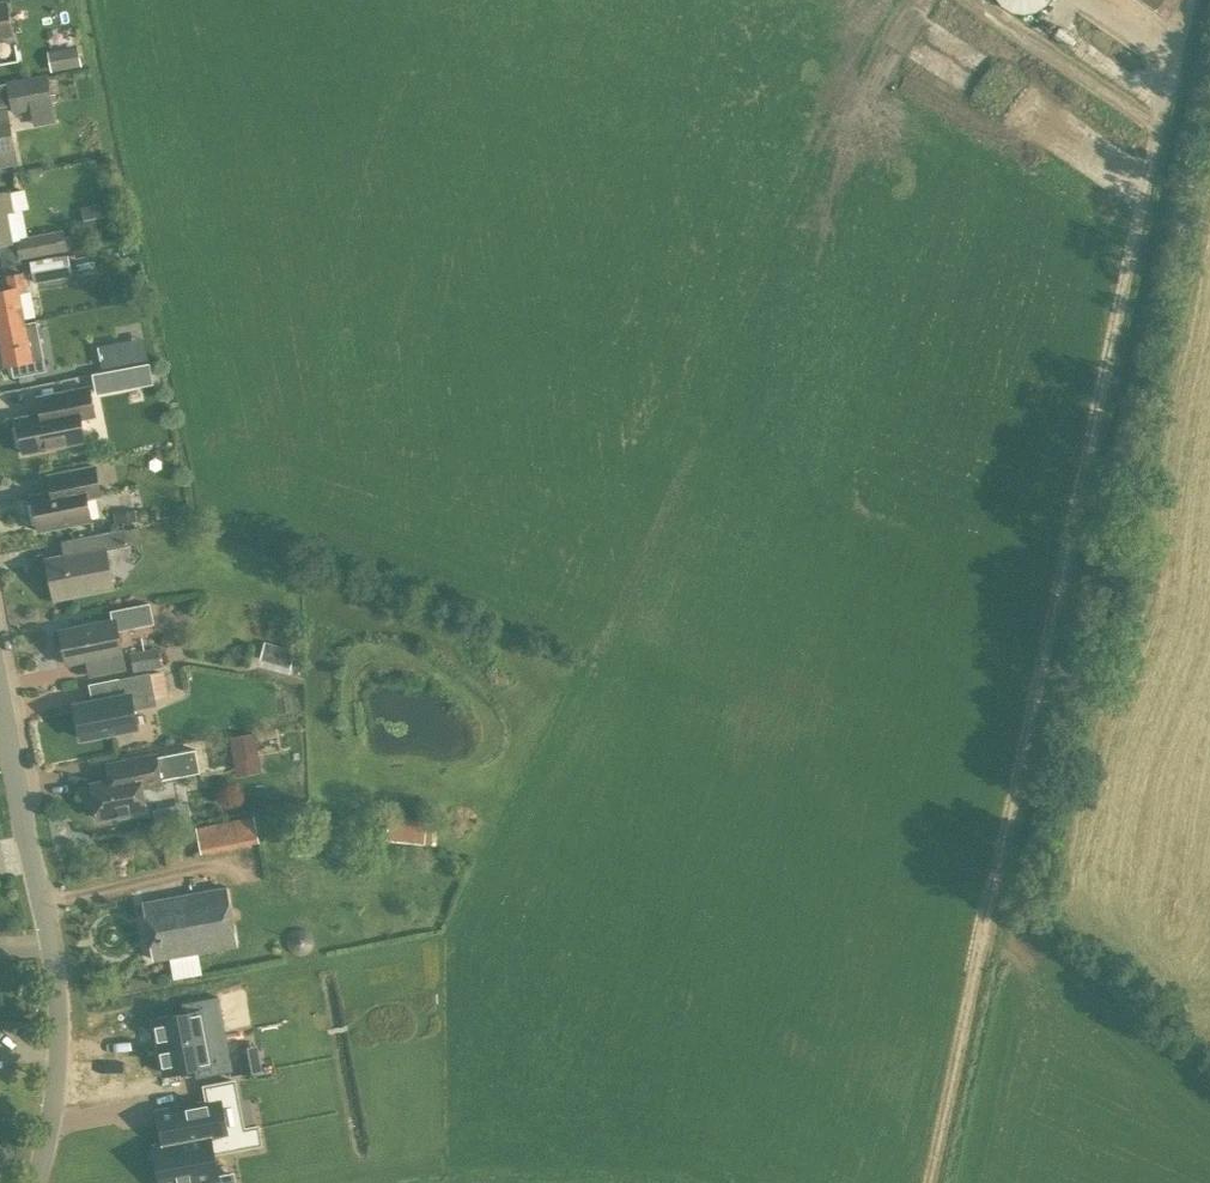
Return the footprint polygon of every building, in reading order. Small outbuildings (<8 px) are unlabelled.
[(13,35),(6,0),(0,1),(0,38),(13,35)] [(997,0),(1005,7),(1014,12),(1025,13),(1035,10),(1044,5),(1048,0),(997,0)] [(51,72),(81,66),(77,45),(47,51),(51,72)] [(56,123),(47,73),(5,81),(10,113),(31,110),(34,127),(56,123)] [(17,161),(7,108),(0,110),(0,165),(17,161)] [(13,241),(7,210),(13,209),(10,192),(0,194),(0,244),(13,241)] [(101,203),(81,207),(86,233),(105,229),(105,225),(122,222),(119,204),(102,207),(101,203)] [(20,240),(15,241),(18,258),(19,258),(79,248),(77,233),(64,235),(63,229),(19,236),(20,240)] [(34,282),(71,275),(67,254),(30,261),(34,282)] [(8,288),(0,290),(0,328),(26,323),(20,292),(26,291),(23,272),(6,275),(8,288)] [(26,323),(0,328),(0,345),(4,366),(23,362),(26,375),(43,371),(39,352),(32,353),(26,323)] [(93,372),(90,353),(55,359),(58,378),(93,372)] [(95,386),(135,379),(133,366),(93,373),(95,386)] [(14,417),(21,453),(83,441),(79,418),(93,416),(88,386),(57,392),(60,408),(14,417)] [(47,474),(50,490),(30,495),(37,530),(90,519),(85,497),(99,494),(93,464),(47,474)] [(139,521),(136,507),(111,513),(114,526),(139,521)] [(110,585),(103,549),(126,544),(123,529),(75,539),(77,553),(43,560),(51,597),(110,585)] [(123,651),(121,651),(114,618),(58,630),(65,663),(85,659),(89,678),(127,670),(123,651)] [(305,652),(264,641),(259,661),(299,672),(305,652)] [(158,647),(129,652),(132,672),(161,667),(158,647)] [(132,710),(156,705),(150,673),(118,679),(121,694),(74,703),(81,738),(136,728),(132,710)] [(261,772),(254,732),(229,736),(236,776),(261,772)] [(111,794),(94,798),(100,830),(120,826),(121,830),(149,825),(143,798),(162,794),(160,783),(200,775),(195,753),(155,761),(157,767),(109,777),(111,794)] [(253,815),(196,827),(201,854),(258,843),(253,815)] [(386,840),(424,844),(424,845),(435,846),(437,823),(426,822),(427,819),(389,815),(386,840)] [(235,944),(225,887),(143,902),(153,958),(235,944)] [(294,929),(291,931),(289,933),(288,935),(287,938),(287,941),(287,944),(288,946),(289,949),(291,951),(293,953),(296,954),(298,955),(301,955),(304,954),(307,953),(309,951),(311,949),(312,947),(313,944),(314,942),(313,939),(313,936),(311,934),(309,931),(307,930),(305,928),(302,928),(299,928),(296,928),(294,929)] [(127,1010),(133,1037),(178,1027),(170,988),(153,991),(156,1004),(127,1010)] [(178,1027),(133,1037),(138,1064),(167,1058),(170,1070),(186,1067),(178,1027)] [(222,1046),(208,1049),(212,1067),(226,1064),(222,1046)] [(131,1115),(138,1148),(185,1137),(185,1139),(198,1136),(197,1134),(201,1133),(194,1102),(221,1096),(217,1079),(181,1087),(185,1103),(131,1115)] [(185,1139),(185,1137),(138,1148),(129,1150),(137,1182),(191,1182),(190,1180),(194,1179),(185,1139)]
